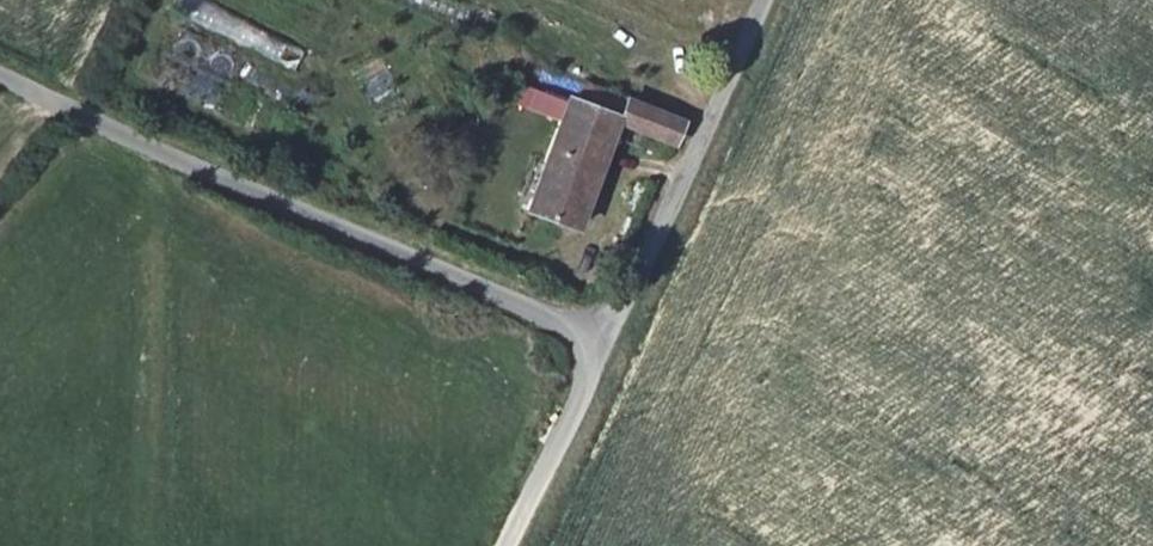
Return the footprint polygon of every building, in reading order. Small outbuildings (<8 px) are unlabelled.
[(328,0),(173,0),(167,15),(299,69),(328,0)] [(579,105),(571,102),(528,211),(578,229),(620,122),(674,143),(682,125),(586,89),(579,105)]
